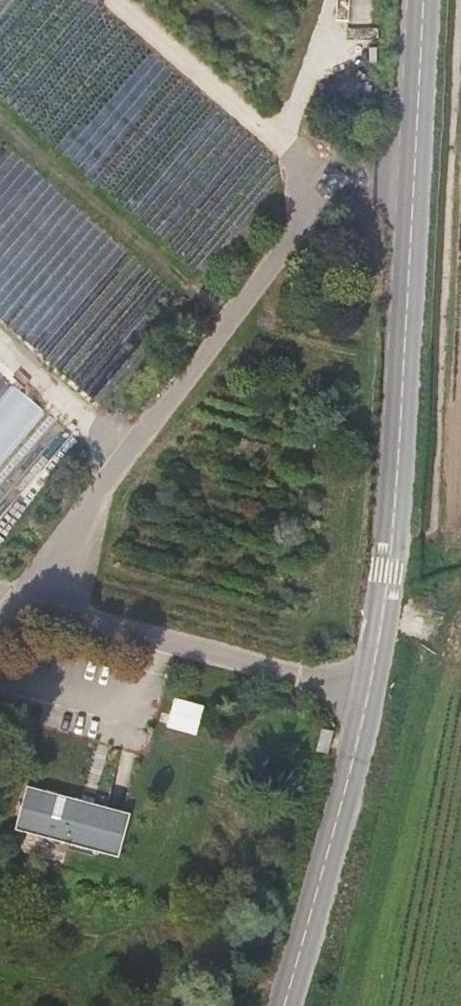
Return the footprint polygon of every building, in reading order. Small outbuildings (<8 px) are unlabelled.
[(0,399),(0,465),(46,409),(14,382),(0,399)] [(175,699),(169,723),(199,731),(205,706),(175,699)] [(319,729),(315,751),(327,754),(332,732),(319,729)] [(128,815),(24,788),(12,831),(116,858),(128,815)]
